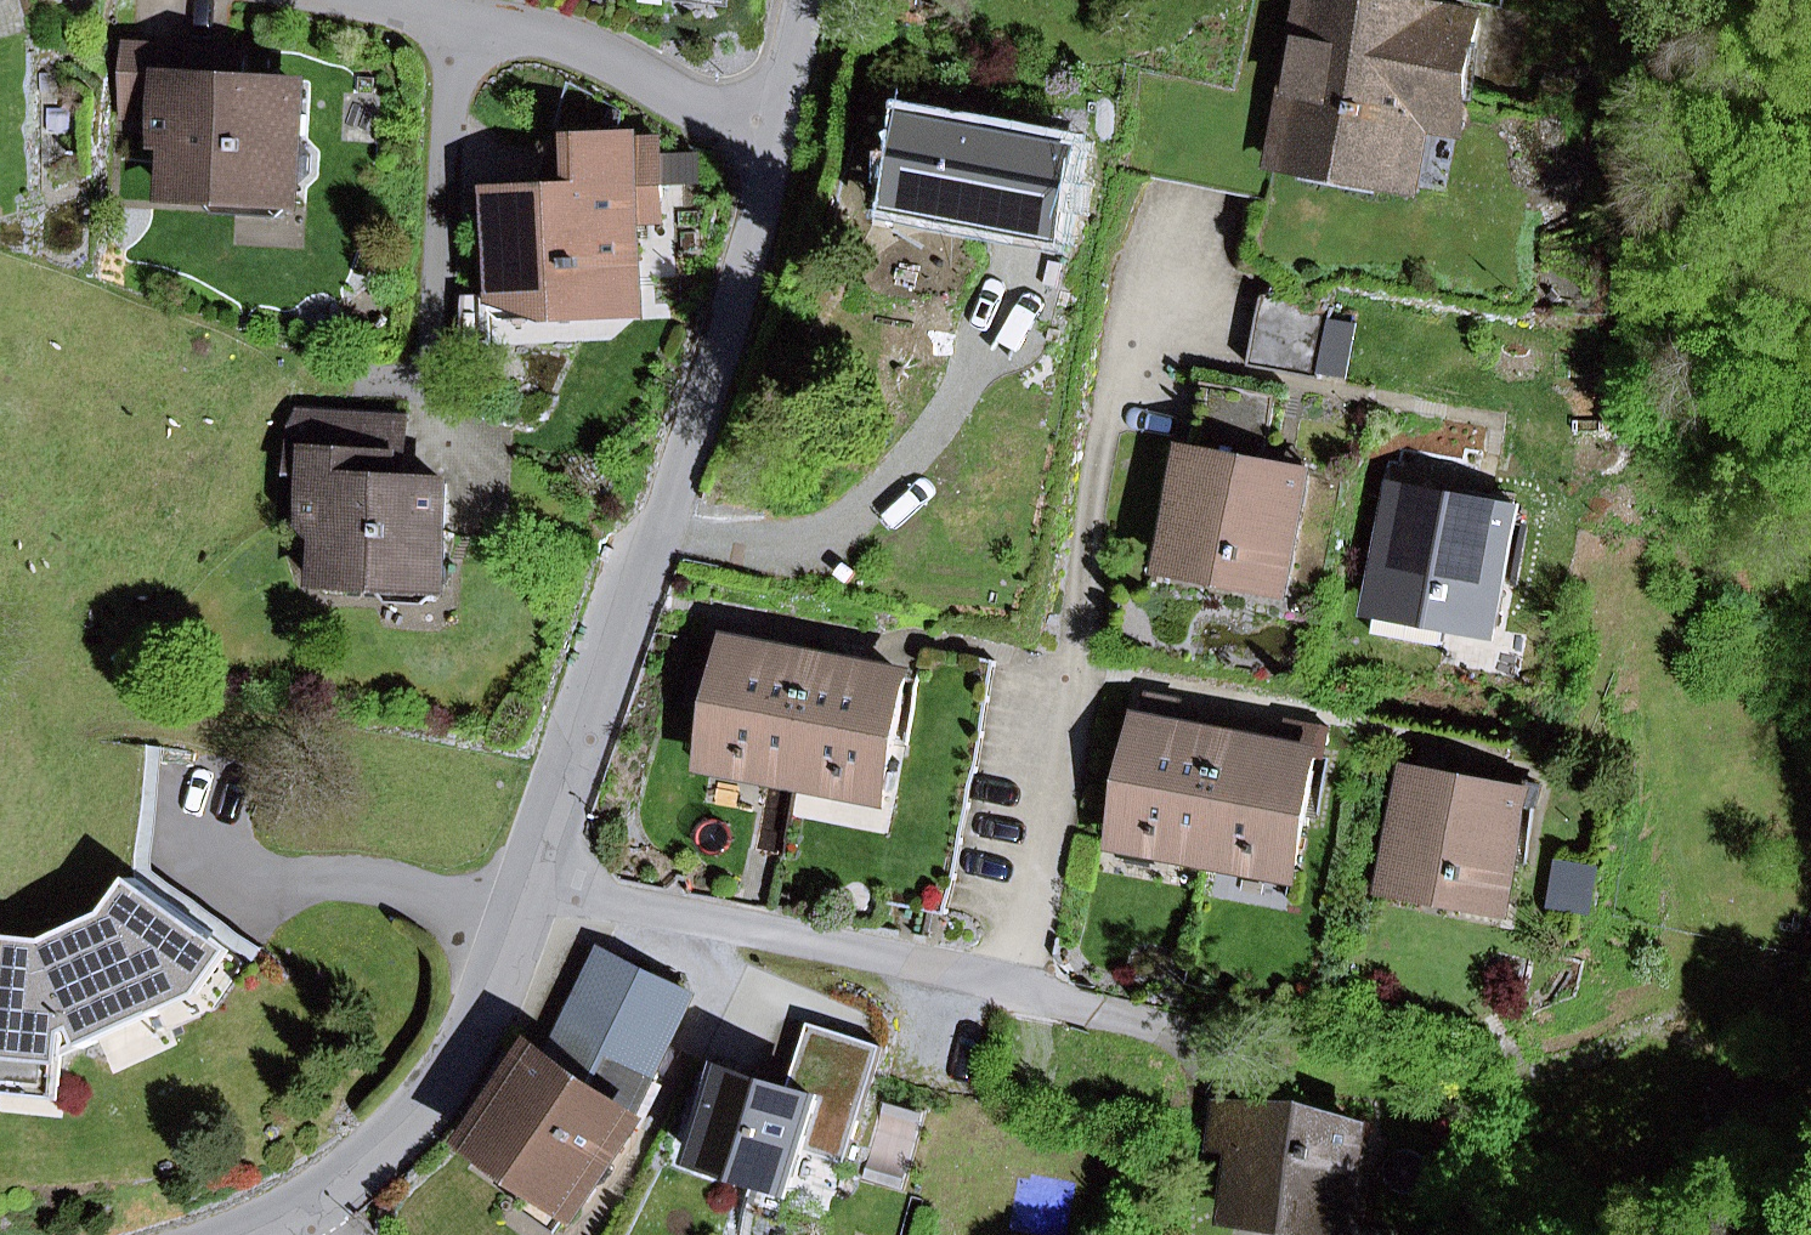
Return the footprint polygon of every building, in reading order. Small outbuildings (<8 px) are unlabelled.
[(1376,0),(1308,0),(1289,100),(1173,78),(1158,152),(1251,169),(1254,155),(1278,159),(1306,165),(1382,179),(1410,185),(1422,120),(1457,127),(1463,100),(1473,46),(1478,20),(1376,0)] [(310,174),(311,156),(298,141),(301,90),(242,86),(242,79),(239,79),(184,76),(186,50),(131,46),(127,117),(166,119),(164,140),(177,140),(173,196),(208,198),(250,200),(262,184),(292,186),(295,190),(310,174)] [(1463,100),(1477,103),(1487,49),(1473,46),(1463,100)] [(184,76),(239,79),(240,53),(186,50),(184,76)] [(901,201),(1061,231),(1077,152),(916,122),(915,128),(901,201)] [(1061,231),(901,201),(915,128),(891,123),(875,210),(1059,245),(1061,231)] [(573,318),(584,307),(637,304),(634,220),(634,198),(662,197),(660,139),(588,142),(589,191),(545,192),(501,194),(504,284),(504,295),(540,293),(541,308),(552,319),(573,318)] [(545,192),(589,191),(588,142),(561,143),(545,192)] [(1153,177),(1270,200),(1278,159),(1254,155),(1251,169),(1158,152),(1153,177)] [(1379,194),(1382,179),(1306,165),(1303,179),(1379,194)] [(280,217),(291,208),(292,186),(262,184),(250,200),(208,198),(207,203),(216,213),(280,217)] [(634,220),(662,219),(662,197),(634,198),(634,220)] [(552,319),(541,308),(540,293),(504,295),(504,284),(493,285),(494,311),(504,320),(552,319)] [(1321,379),(1335,308),(1263,295),(1250,366),(1321,379)] [(1265,458),(1277,396),(1203,383),(1172,550),(1242,563),(1238,580),(1283,588),(1304,475),(1300,474),(1299,480),(1263,473),(1265,458)] [(437,583),(441,587),(447,484),(393,481),(397,419),(306,414),(297,463),(314,464),(311,526),(325,527),(323,560),(308,574),(322,589),(382,592),(395,580),(437,583)] [(1300,474),(1304,475),(1306,466),(1265,458),(1263,473),(1299,480),(1300,474)] [(1451,602),(1448,620),(1491,628),(1515,504),(1473,496),(1471,507),(1399,493),(1381,589),(1451,602)] [(1168,567),(1238,580),(1242,563),(1172,550),(1168,567)] [(427,604),(437,595),(437,583),(395,580),(382,592),(391,602),(427,604)] [(1378,607),(1448,620),(1451,602),(1381,589),(1378,607)] [(753,759),(750,771),(754,772),(797,780),(820,661),(735,644),(714,752),(715,752),(753,759)] [(885,785),(886,785),(907,677),(820,661),(797,780),(845,789),(847,777),(885,785)] [(1164,837),(1162,850),(1207,858),(1230,739),(1175,728),(1180,701),(1149,695),(1124,830),(1125,830),(1164,837)] [(1295,863),(1296,863),(1322,727),(1291,721),(1285,749),(1230,739),(1207,858),(1254,867),(1256,855),(1295,863)] [(261,948),(154,871),(165,748),(147,746),(147,748),(135,878),(213,934),(235,950),(233,953),(249,965),(261,948)] [(754,772),(750,771),(753,759),(715,752),(711,773),(752,781),(754,772)] [(1459,900),(1503,908),(1528,784),(1486,776),(1484,788),(1411,773),(1393,868),(1463,882),(1459,900)] [(881,805),(885,785),(847,777),(845,789),(843,798),(881,805)] [(1162,850),(1164,837),(1125,830),(1121,851),(1160,859),(1162,850)] [(1291,884),(1295,863),(1256,855),(1254,867),(1252,876),(1291,884)] [(1555,906),(1588,911),(1594,866),(1560,862),(1555,906)] [(1389,886),(1459,900),(1463,882),(1393,868),(1389,886)] [(179,982),(213,934),(135,878),(110,913),(51,940),(11,937),(2,1034),(0,1034),(0,1080),(64,1087),(67,1056),(160,1014),(151,994),(179,982)] [(160,1014),(204,995),(233,953),(235,950),(213,934),(179,982),(151,994),(160,1014)] [(603,953),(550,1066),(539,1059),(525,1080),(513,1071),(502,1089),(513,1097),(485,1136),(581,1203),(634,1127),(630,1123),(691,996),(603,953)] [(823,1101),(812,1135),(852,1148),(884,1047),(810,1024),(790,1090),(823,1101)] [(717,1101),(698,1160),(758,1178),(792,1189),(795,1190),(807,1150),(812,1135),(823,1101),(790,1090),(726,1071),(723,1080),(713,1077),(707,1098),(717,1101)] [(63,1101),(64,1087),(0,1080),(0,1095),(63,1101)] [(1214,1147),(1243,1151),(1249,1113),(1220,1108),(1214,1147)] [(1243,1151),(1236,1201),(1348,1217),(1361,1127),(1333,1123),(1329,1114),(1320,1110),(1310,1111),(1304,1119),(1249,1111),(1249,1113),(1243,1151)] [(807,1150),(848,1163),(852,1148),(812,1135),(807,1150)] [(747,1212),(782,1222),(792,1189),(758,1178),(747,1212)] [(1342,1234),(1345,1234),(1348,1217),(1236,1201),(1233,1219),(1342,1234)]
